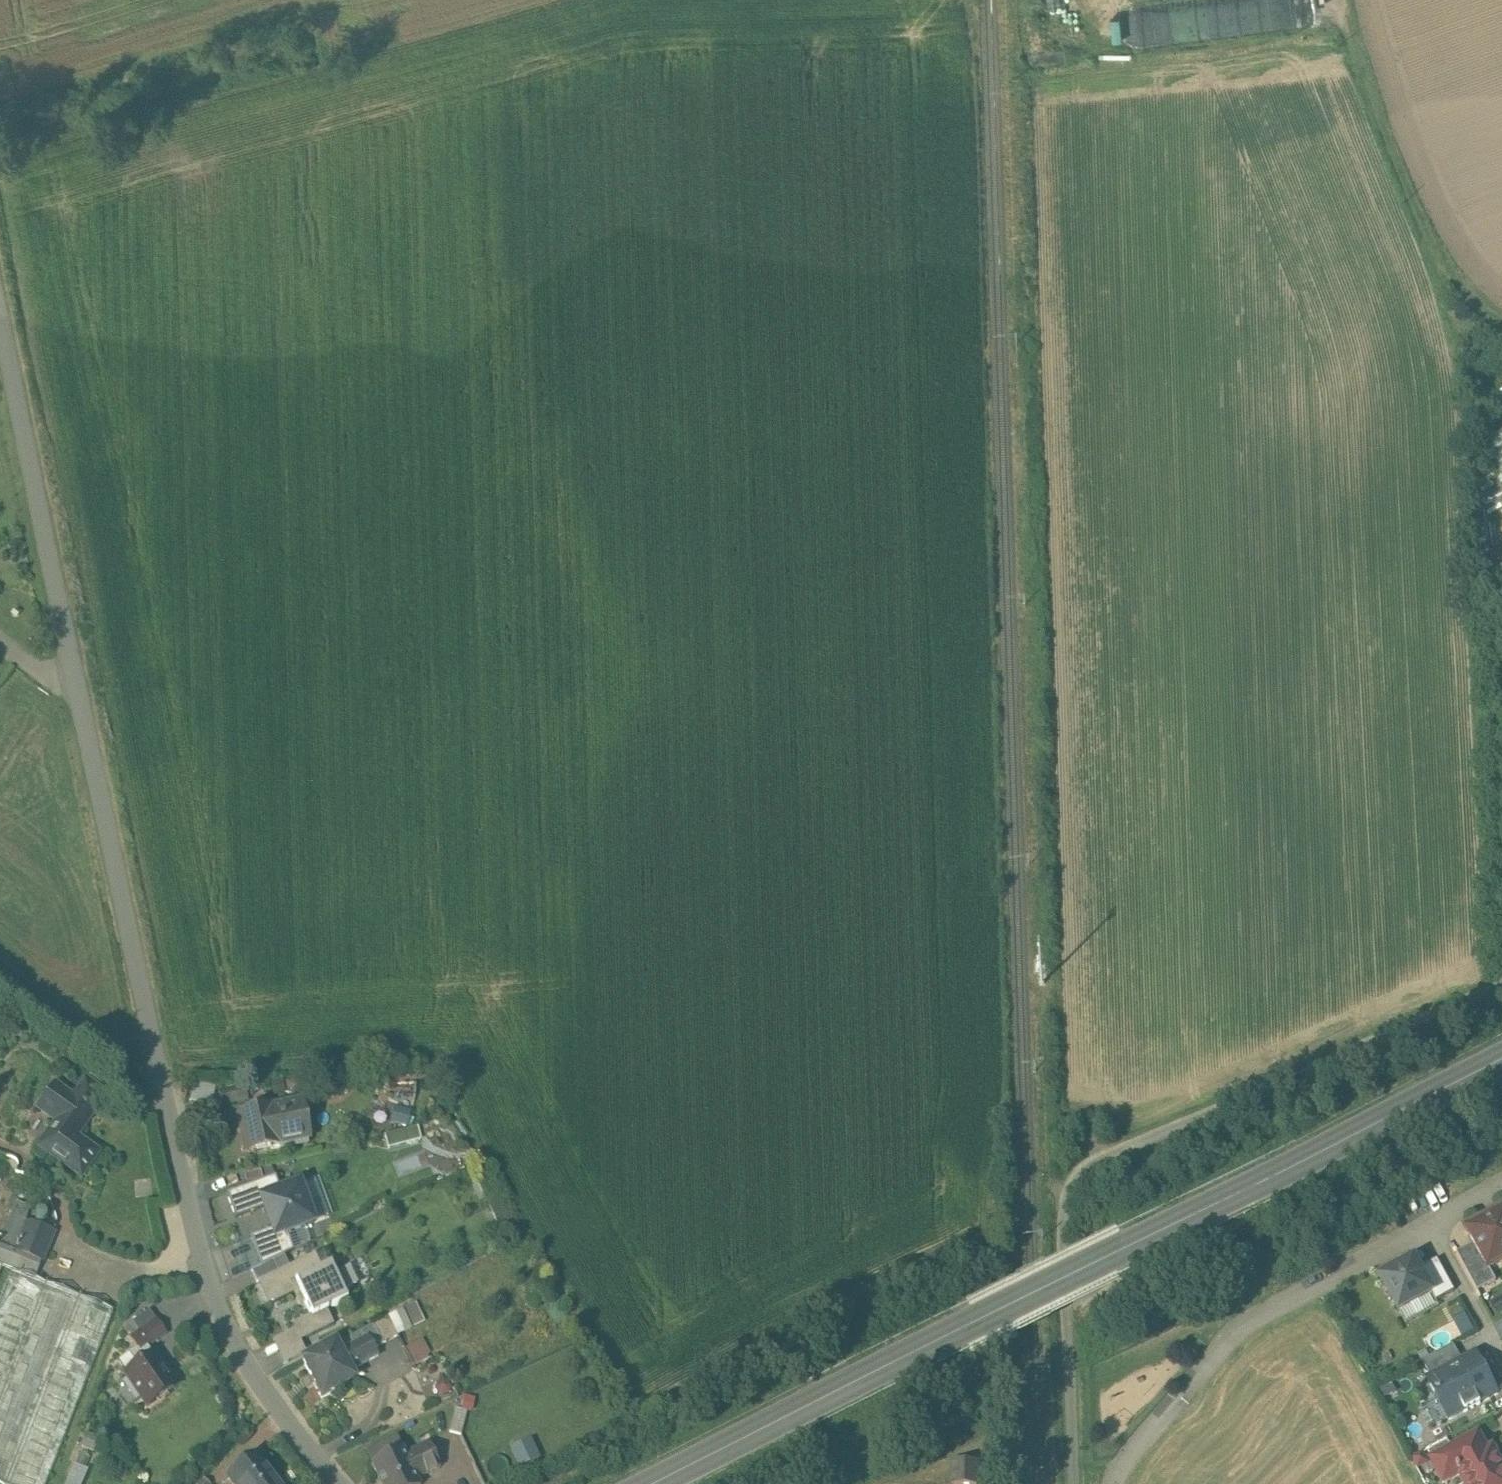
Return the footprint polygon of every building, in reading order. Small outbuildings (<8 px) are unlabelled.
[(86,1083),(73,1100),(55,1087),(39,1110),(40,1111),(41,1109),(61,1123),(43,1148),(40,1146),(39,1148),(80,1177),(96,1154),(75,1138),(105,1096),(86,1083)] [(244,1087),(219,1092),(222,1106),(247,1100),(244,1087)] [(217,1094),(207,1092),(203,1104),(213,1107),(217,1094)] [(296,1103),(302,1131),(307,1130),(301,1102),(296,1103)] [(296,1103),(271,1108),(279,1144),(309,1138),(307,1130),(302,1131),(296,1103)] [(271,1108),(238,1115),(242,1136),(250,1134),(253,1150),(279,1144),(271,1108)] [(425,1128),(392,1132),(394,1146),(427,1141),(425,1128)] [(275,1176),(226,1194),(235,1218),(263,1207),(260,1199),(281,1191),(275,1176)] [(281,1191),(260,1199),(263,1207),(271,1229),(275,1237),(287,1232),(313,1223),(298,1184),(281,1191)] [(1468,1228),(1466,1229),(1467,1231),(1468,1231),(1474,1242),(1487,1267),(1488,1269),(1490,1268),(1489,1268),(1501,1261),(1501,1210),(1468,1228)] [(293,1250),(287,1232),(275,1237),(271,1229),(250,1237),(261,1265),(293,1250)] [(1487,1267),(1474,1242),(1456,1252),(1477,1290),(1496,1280),(1490,1268),(1488,1269),(1487,1267)] [(3,1265),(10,1268),(35,1278),(41,1261),(0,1245),(0,1264),(3,1265)] [(315,1254),(263,1279),(263,1280),(264,1280),(273,1300),(274,1302),(300,1290),(295,1281),(322,1268),(315,1254)] [(1414,1258),(1380,1276),(1399,1309),(1431,1292),(1432,1292),(1420,1268),(1414,1258)] [(1437,1258),(1420,1268),(1432,1292),(1431,1292),(1436,1300),(1454,1290),(1437,1258)] [(322,1268),(295,1281),(300,1290),(311,1314),(312,1316),(327,1309),(347,1299),(343,1290),(335,1273),(330,1264),(322,1268)] [(348,1267),(335,1273),(343,1290),(353,1285),(356,1284),(358,1283),(356,1280),(350,1269),(351,1268),(349,1265),(347,1266),(348,1267)] [(10,1268),(0,1295),(0,1483),(2,1483),(46,1483),(53,1466),(115,1309),(66,1290),(50,1284),(35,1278),(10,1268)] [(393,1311),(399,1331),(428,1321),(422,1302),(393,1311)] [(149,1309),(132,1321),(138,1330),(155,1318),(149,1309)] [(327,1309),(312,1316),(311,1314),(292,1323),(295,1329),(300,1340),(334,1324),(327,1309)] [(1460,1336),(1474,1329),(1464,1310),(1451,1317),(1460,1336)] [(389,1316),(374,1323),(384,1342),(398,1335),(389,1316)] [(139,1331),(131,1337),(138,1347),(140,1350),(149,1344),(165,1332),(156,1319),(139,1331)] [(132,1321),(123,1327),(131,1337),(139,1331),(138,1330),(132,1321)] [(374,1323),(350,1336),(354,1343),(368,1335),(374,1347),(384,1342),(374,1323)] [(306,1352),(300,1340),(295,1329),(274,1339),(284,1362),(306,1352)] [(354,1343),(340,1350),(351,1371),(378,1354),(374,1347),(368,1335),(354,1343)] [(410,1345),(419,1363),(436,1355),(428,1336),(410,1345)] [(335,1341),(303,1358),(323,1394),(354,1377),(351,1371),(340,1350),(335,1341)] [(1427,1369),(1458,1355),(1452,1342),(1422,1356),(1427,1369)] [(138,1347),(118,1361),(126,1373),(154,1352),(149,1344),(140,1350),(138,1347)] [(126,1373),(125,1373),(147,1405),(174,1386),(168,1377),(171,1375),(155,1352),(154,1352),(126,1373)] [(1494,1394),(1474,1354),(1427,1378),(1447,1418),(1494,1394)] [(481,1412),(465,1408),(457,1437),(472,1441),(481,1412)] [(1444,1481),(1460,1472),(1457,1466),(1487,1451),(1478,1435),(1433,1459),(1444,1481)] [(440,1465),(428,1440),(405,1451),(417,1477),(440,1465)] [(372,1461),(383,1483),(420,1483),(417,1477),(405,1451),(402,1446),(372,1461)] [(1487,1451),(1457,1466),(1460,1472),(1466,1483),(1501,1483),(1501,1466),(1492,1448),(1487,1451)] [(255,1452),(228,1473),(237,1483),(280,1483),(255,1452)] [(67,1483),(86,1483),(92,1465),(76,1460),(67,1483)] [(951,1461),(950,1483),(977,1483),(978,1462),(951,1461)]
